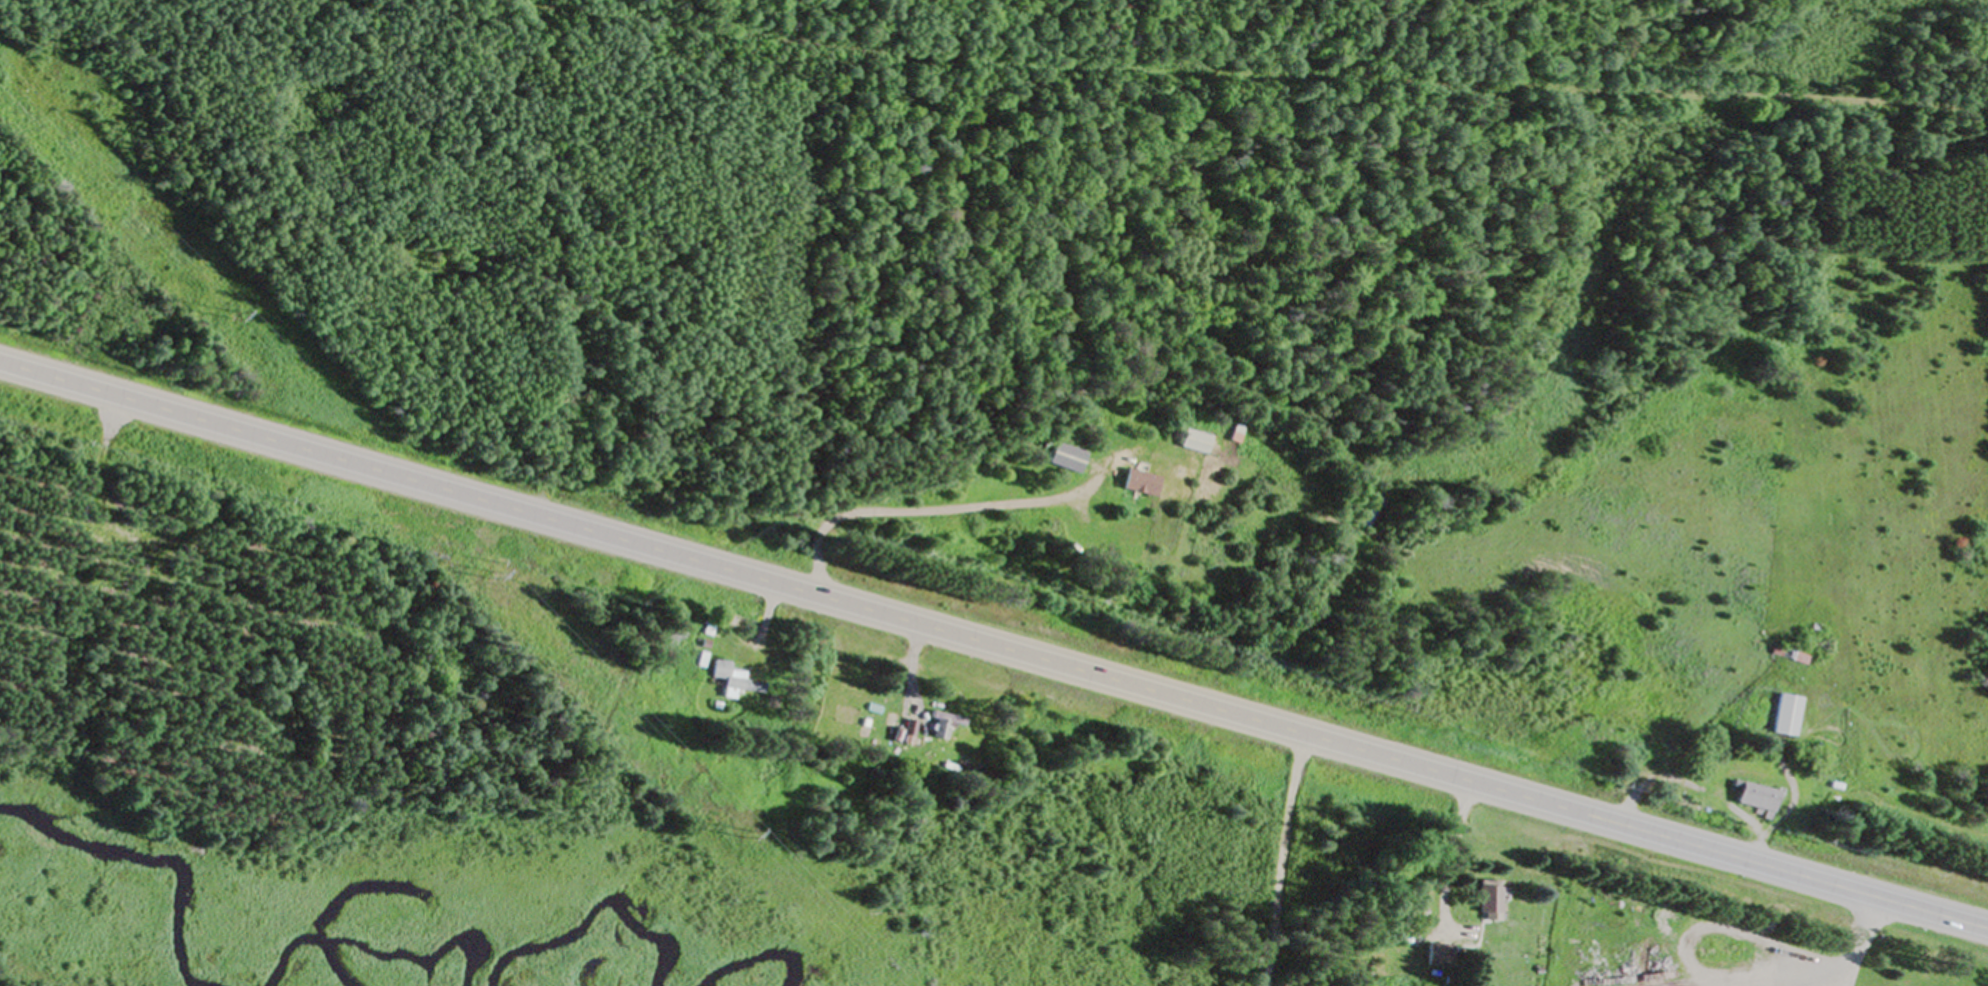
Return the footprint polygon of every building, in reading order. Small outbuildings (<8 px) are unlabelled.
[(1243,430),(1234,427),(1228,443),(1238,446),(1243,430)] [(1178,448),(1204,457),(1210,440),(1184,431),(1178,448)] [(1084,455),(1045,440),(1037,462),(1077,476),(1084,455)] [(1158,477),(1125,471),(1121,492),(1154,499),(1158,477)] [(723,680),(721,698),(735,700),(736,691),(761,694),(763,683),(743,681),(744,673),(727,671),(728,663),(711,661),(708,679),(723,680)] [(1768,736),(1792,740),(1798,700),(1774,696),(1768,736)] [(964,721),(930,711),(927,719),(934,721),(929,738),(944,742),(949,725),(962,729),(964,721)] [(915,723),(905,721),(900,745),(909,747),(915,723)] [(1751,818),(1768,822),(1774,790),(1730,782),(1726,803),(1753,809),(1751,818)] [(1496,881),(1475,881),(1475,921),(1496,921),(1496,881)] [(1448,970),(1450,946),(1424,944),(1421,967),(1448,970)]
